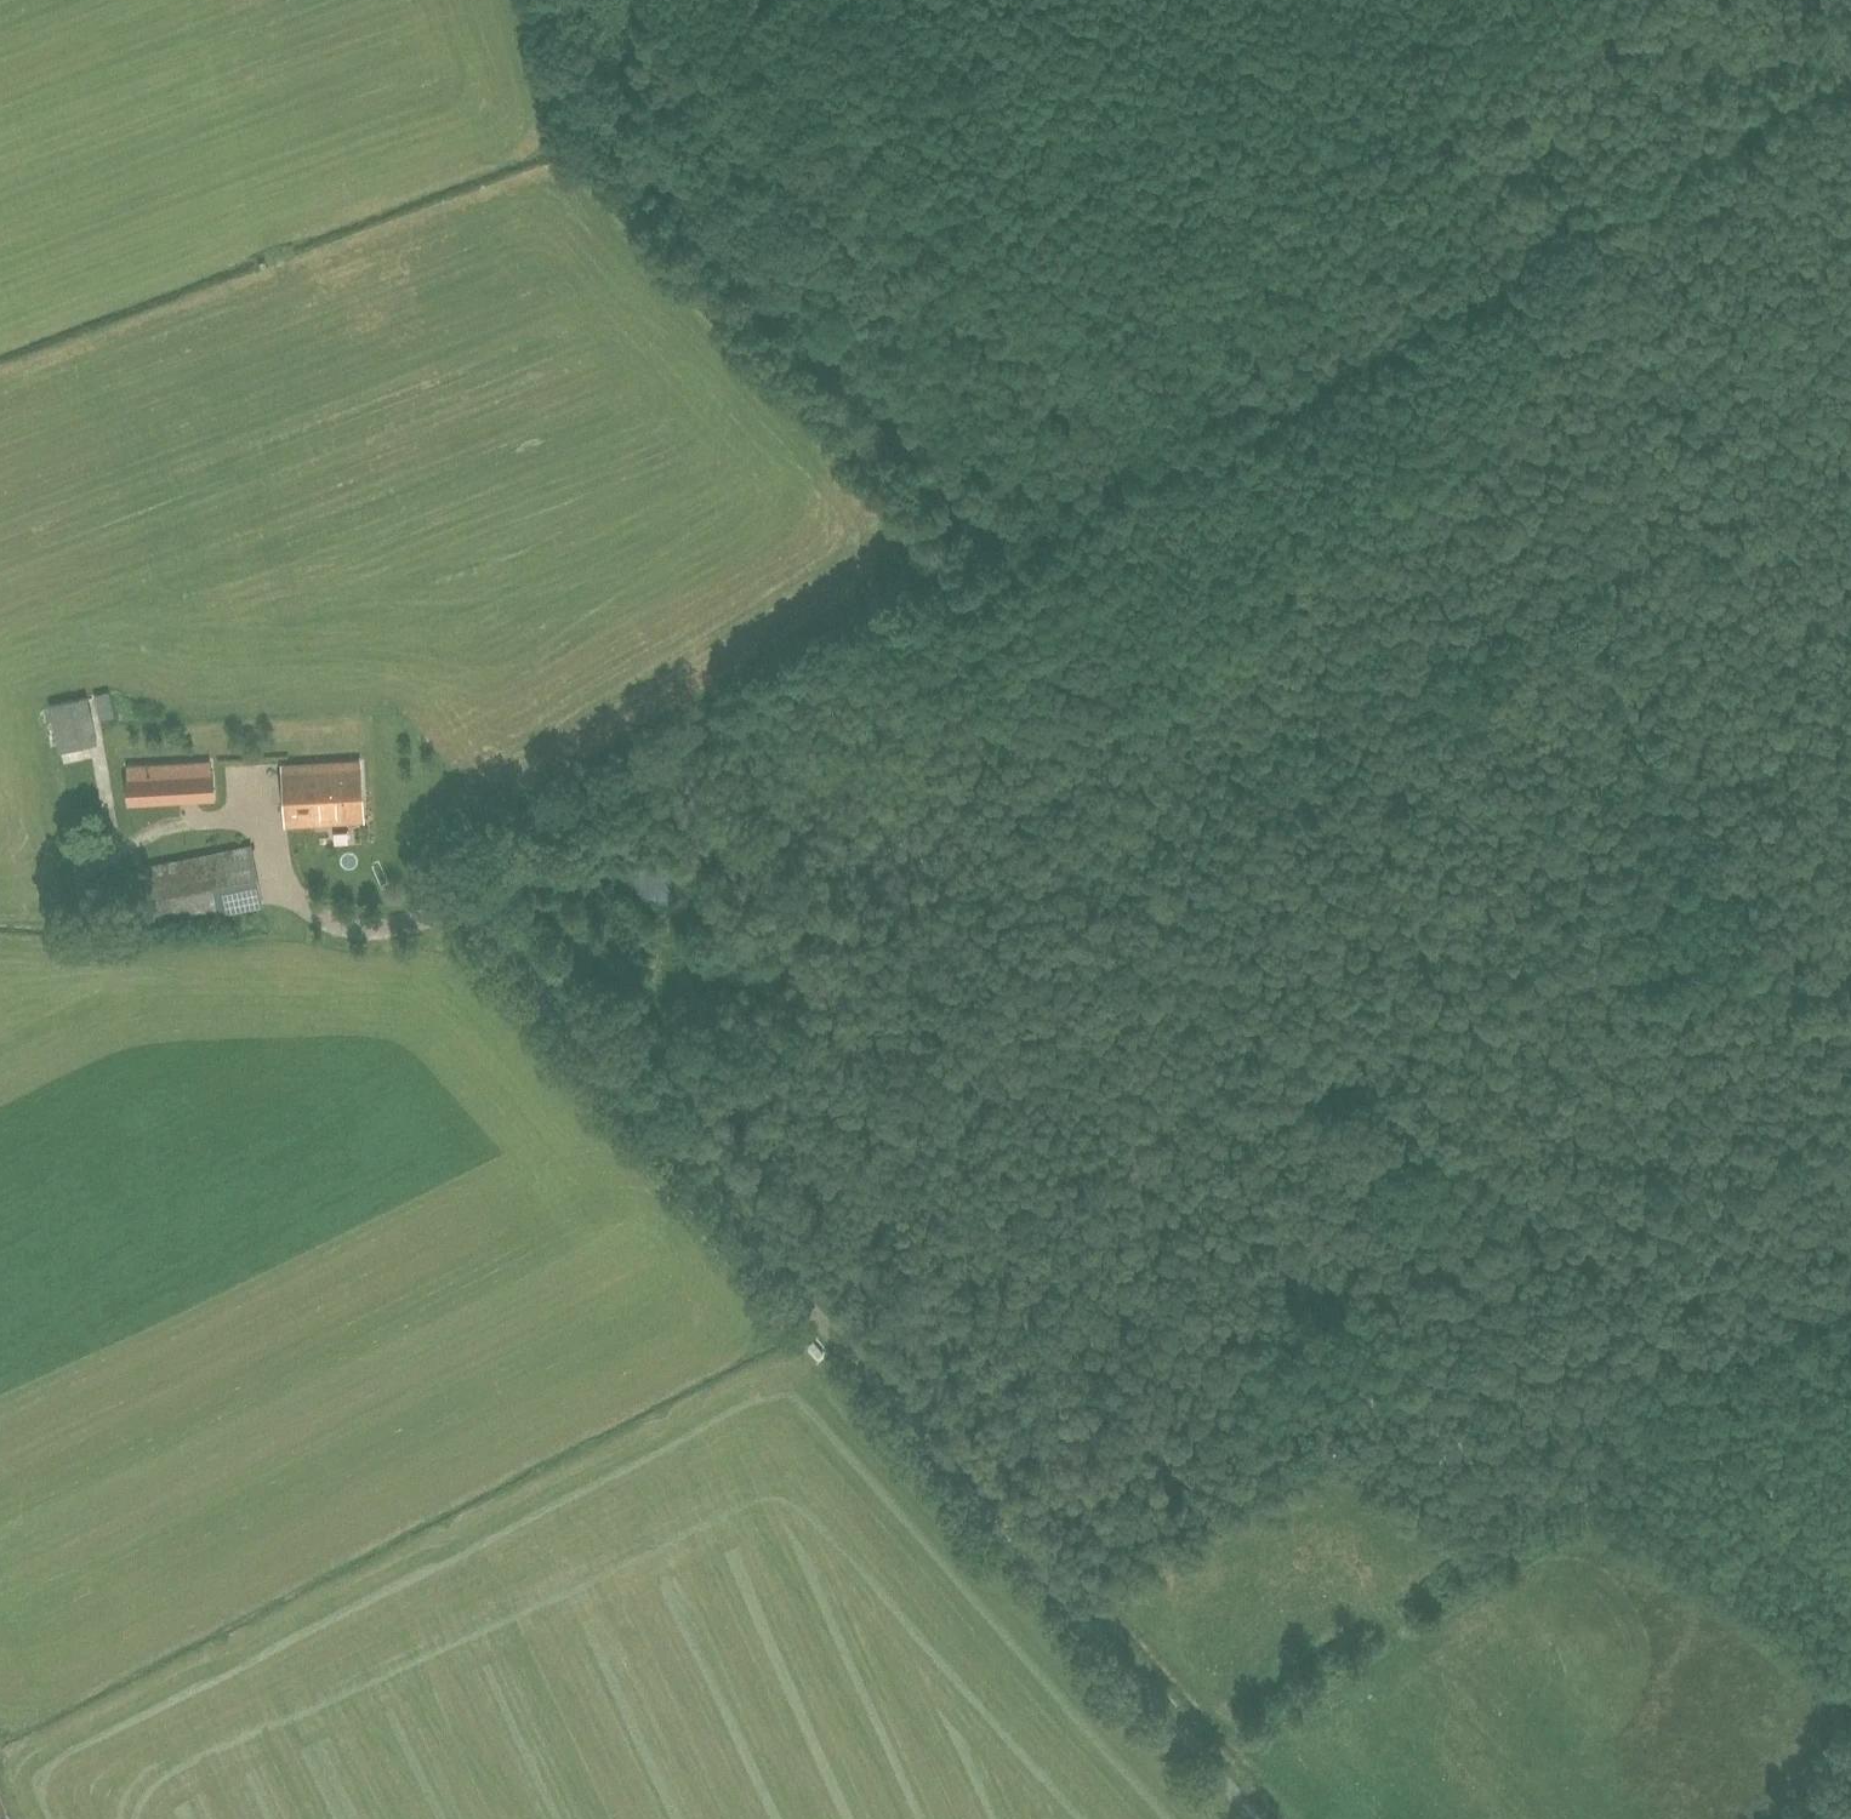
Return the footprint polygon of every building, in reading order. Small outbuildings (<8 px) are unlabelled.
[(71,813),(104,806),(92,751),(98,749),(86,696),(47,705),(71,813)] [(285,824),(361,819),(358,763),(282,768),(285,824)] [(223,804),(221,775),(186,777),(186,774),(155,777),(113,779),(115,802),(157,799),(157,811),(188,809),(188,807),(223,804)] [(260,901),(291,895),(284,860),(253,866),(250,848),(143,869),(154,926),(261,905),(260,901)]
